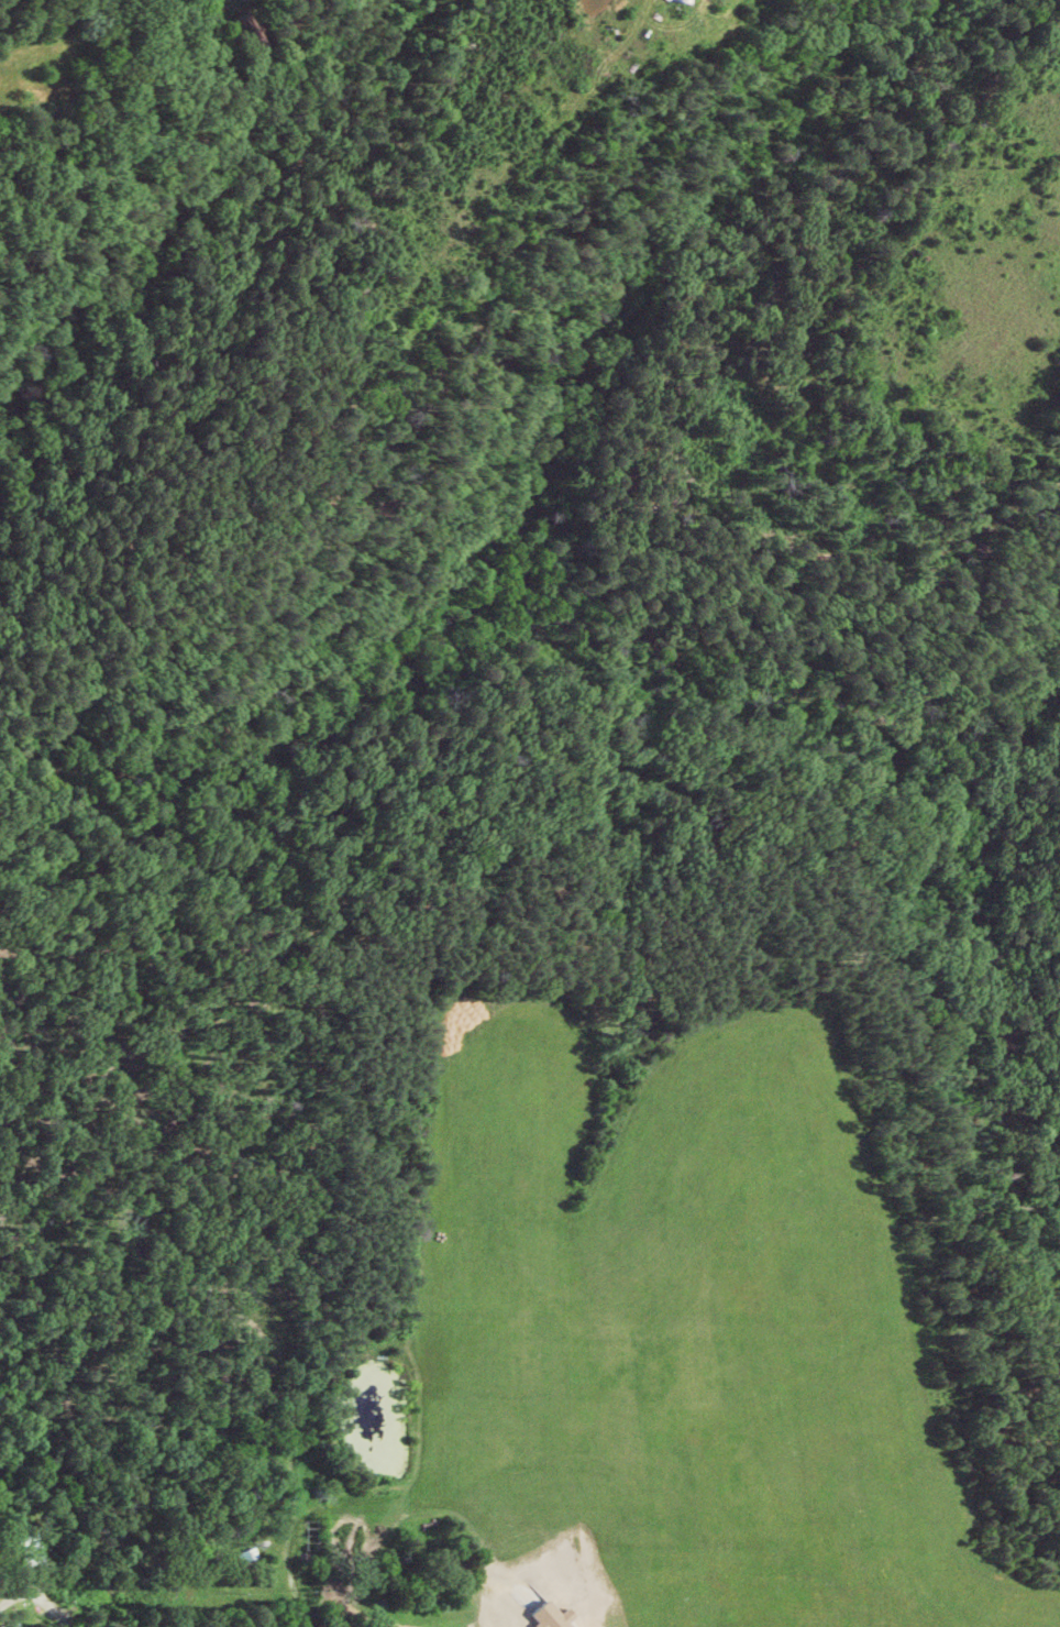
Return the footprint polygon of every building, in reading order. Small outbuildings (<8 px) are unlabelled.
[(239,19),(256,53),(275,44),(259,9),(239,19)] [(575,1619),(582,1614),(575,1605),(567,1612),(556,1598),(535,1615),(545,1626),(582,1626),(575,1619)]
